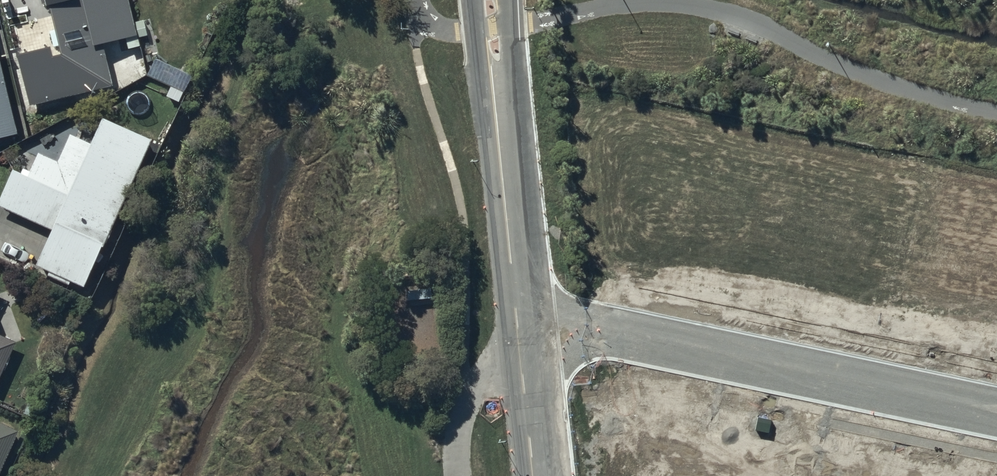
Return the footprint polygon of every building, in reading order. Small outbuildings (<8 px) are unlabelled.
[(48,6),(51,5),(63,54),(56,55),(54,46),(20,54),(32,102),(113,83),(103,43),(137,35),(129,0),(46,0),(48,6)] [(18,133),(0,57),(0,137),(18,133)] [(153,134),(107,113),(96,137),(73,127),(61,154),(42,145),(32,165),(17,159),(0,197),(56,222),(39,258),(51,264),(49,267),(72,277),(74,273),(87,279),(153,134)] [(15,342),(0,335),(0,375),(15,342)] [(19,431),(0,422),(0,471),(19,431)]
